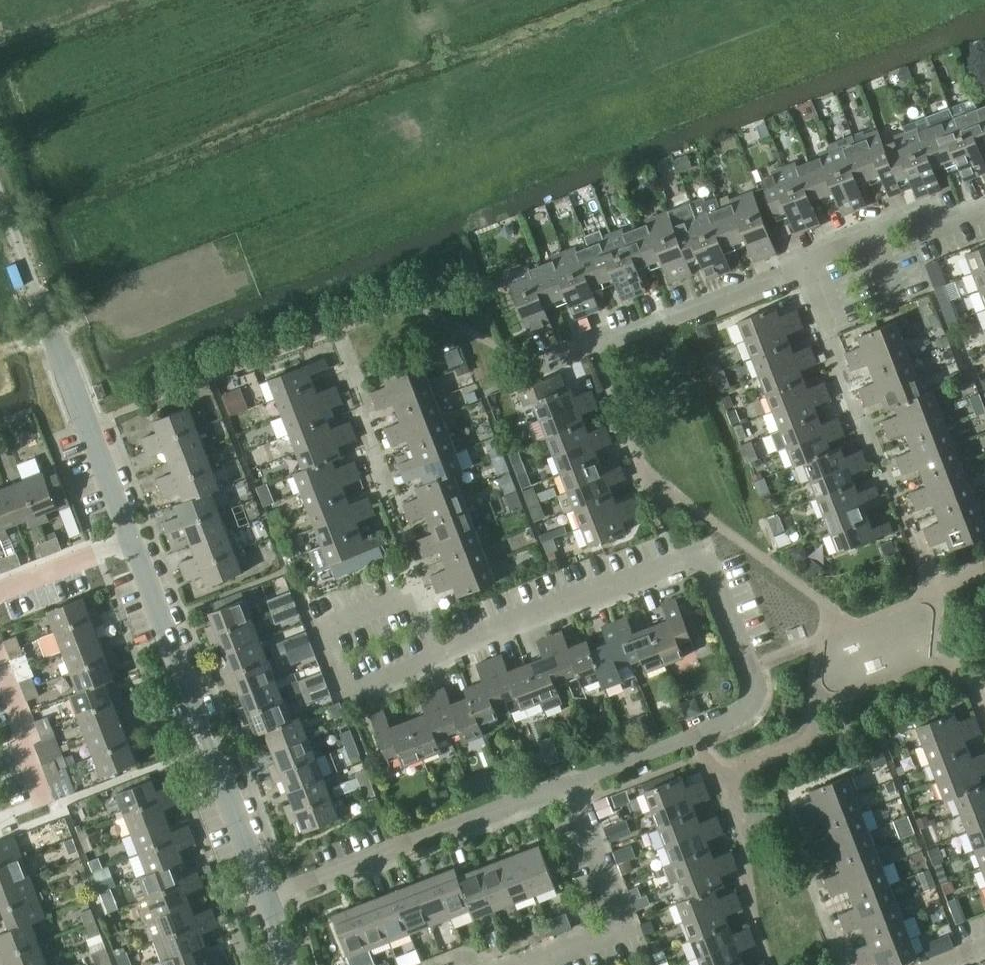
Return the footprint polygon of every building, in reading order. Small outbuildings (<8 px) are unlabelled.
[(913,78),(909,66),(900,70),(904,81),(913,78)] [(951,107),(954,114),(952,114),(976,176),(984,173),(984,161),(982,154),(984,153),(984,129),(977,110),(979,109),(974,98),(951,107)] [(951,107),(927,117),(931,127),(931,128),(946,168),(958,163),(965,181),(976,176),(952,114),(954,114),(951,107)] [(927,117),(905,125),(907,132),(906,132),(930,194),(942,189),(935,172),(946,168),(931,128),(931,127),(927,117)] [(868,139),(856,143),(871,184),(883,179),(890,197),(901,192),(899,186),(883,146),(877,131),(866,135),(868,139)] [(895,141),(883,146),(899,186),(910,181),(917,199),(930,194),(906,132),(894,137),(895,141)] [(843,144),(830,149),(854,211),(867,206),(860,188),(871,184),(856,143),(845,148),(843,144)] [(820,157),(808,161),(824,202),(836,197),(841,212),(843,215),(851,212),(854,211),(830,149),(819,153),(820,157)] [(681,172),(693,167),(689,155),(677,159),(681,172)] [(796,162),(783,166),(807,228),(820,224),(815,212),(813,206),(824,202),(808,161),(797,166),(796,162)] [(773,175),(762,179),(774,212),(777,220),(789,215),(796,233),(807,228),(783,166),(772,171),(773,175)] [(721,210),(736,248),(747,244),(754,261),(777,252),(753,192),(730,200),(732,205),(721,210)] [(705,197),(691,203),(696,214),(719,274),(731,270),(725,253),(736,248),(721,210),(716,197),(706,201),(705,197)] [(691,203),(668,212),(674,228),(689,266),(700,262),(707,279),(719,274),(696,214),(691,203)] [(692,274),(689,266),(674,228),(668,212),(646,221),(647,224),(636,229),(652,269),(663,265),(669,283),(692,274)] [(640,274),(652,269),(636,229),(625,233),(623,229),(611,234),(634,296),(647,291),(640,274)] [(601,230),(585,236),(589,247),(605,287),(616,283),(623,300),(634,296),(611,234),(604,237),(601,230)] [(593,292),(605,287),(589,247),(578,251),(576,248),(564,252),(588,314),(600,309),(593,292)] [(984,268),(984,247),(967,254),(974,272),(984,268)] [(576,318),(588,314),(564,252),(552,257),(554,261),(542,265),(557,305),(569,301),(576,318)] [(927,265),(935,287),(935,288),(944,284),(947,283),(938,260),(927,265)] [(547,310),(557,305),(542,265),(531,269),(530,265),(507,274),(531,336),(553,327),(547,310)] [(984,289),(984,268),(974,272),(981,290),(984,289)] [(951,301),(944,284),(935,288),(942,305),(951,301)] [(747,341),(801,320),(798,311),(781,317),(777,307),(740,322),(747,341)] [(754,358),(791,344),(788,334),(804,328),(801,320),(747,341),(754,358)] [(850,362),(905,341),(898,322),(860,337),(864,346),(846,353),(850,362)] [(703,341),(714,337),(710,326),(699,330),(703,341)] [(874,373),(912,358),(905,341),(850,362),(853,371),(870,364),(874,373)] [(761,376),(815,355),(812,346),(795,352),(791,344),(754,358),(761,376)] [(450,368),(463,363),(458,349),(445,354),(450,368)] [(767,394),(805,379),(802,370),(818,364),(815,355),(761,376),(767,394)] [(270,379),(277,397),(313,383),(310,375),(329,367),(325,357),(270,379)] [(864,397),(919,376),(912,358),(874,373),(877,382),(860,388),(864,397)] [(374,402),(429,380),(422,362),(384,376),(388,386),(371,392),(374,402)] [(950,384),(964,379),(961,371),(947,377),(950,384)] [(519,389),(525,404),(526,406),(534,403),(541,420),(595,399),(592,390),(575,397),(571,387),(566,389),(560,374),(519,389)] [(896,405),(934,391),(934,390),(926,393),(919,376),(864,397),(867,406),(884,399),(888,409),(896,405)] [(774,412),(829,391),(825,382),(809,388),(805,379),(767,394),(774,412)] [(398,413),(436,398),(429,380),(374,402),(378,410),(395,404),(398,413)] [(277,397),(284,416),(340,394),(336,385),(317,392),(313,383),(277,397)] [(225,394),(232,415),(250,408),(242,388),(225,394)] [(781,430),(819,415),(816,406),(832,399),(829,391),(774,412),(781,429),(781,430)] [(887,430),(941,410),(934,391),(896,405),(900,415),(883,422),(887,430)] [(970,397),(977,416),(984,413),(984,408),(980,393),(970,397)] [(292,434),(328,420),(324,410),(343,403),(340,394),(284,416),(292,434)] [(388,437),(443,416),(436,398),(398,413),(402,422),(385,428),(388,437)] [(548,438),(586,423),(582,414),(598,408),(595,399),(541,420),(548,438)] [(159,432),(142,439),(146,449),(203,427),(202,422),(196,425),(189,408),(154,421),(159,432)] [(728,412),(733,425),(742,422),(737,409),(728,412)] [(911,442),(948,428),(941,410),(887,430),(890,439),(907,432),(911,442)] [(234,418),(233,422),(235,427),(239,429),(255,423),(251,411),(234,418)] [(779,451),(788,447),(788,448),(843,427),(840,418),(823,425),(819,415),(781,430),(781,429),(771,433),(779,451)] [(412,449),(450,434),(443,416),(388,437),(392,446),(408,439),(412,449)] [(299,451),(354,430),(350,421),(331,428),(328,420),(292,434),(299,451)] [(555,456),(609,435),(606,426),(589,432),(586,423),(548,438),(555,456)] [(741,441),(749,438),(744,424),(736,427),(741,441)] [(203,427),(146,449),(150,457),(166,451),(171,463),(206,449),(199,432),(204,430),(203,427)] [(833,451),(833,450),(829,442),(846,435),(843,427),(788,448),(795,466),(805,462),(833,451)] [(901,466),(955,445),(948,428),(911,442),(914,451),(897,457),(901,466)] [(306,470),(333,459),(342,456),(338,446),(357,439),(354,430),(299,451),(306,470)] [(399,464),(402,473),(457,452),(450,434),(412,449),(416,458),(399,464)] [(562,474),(599,459),(596,450),(612,443),(609,435),(555,456),(562,474)] [(925,478),(962,463),(955,445),(901,466),(904,475),(921,468),(925,478)] [(812,480),(866,459),(862,450),(846,457),(842,446),(833,450),(833,451),(805,462),(812,480)] [(175,472),(158,479),(162,489),(219,466),(217,462),(212,464),(206,449),(171,463),(175,472)] [(509,452),(512,461),(522,457),(519,449),(509,452)] [(417,487),(464,470),(457,452),(402,473),(406,481),(422,475),(426,483),(417,487)] [(303,492),(359,470),(356,462),(337,469),(333,459),(306,470),(296,474),(303,492)] [(569,491),(623,470),(620,462),(603,468),(599,459),(562,474),(569,491)] [(819,498),(857,483),(853,474),(869,468),(866,459),(812,480),(819,498)] [(915,502),(969,481),(962,463),(925,478),(928,486),(911,493),(915,502)] [(219,466),(162,489),(165,497),(182,491),(186,502),(211,492),(221,488),(215,471),(220,469),(219,466)] [(497,478),(511,473),(508,466),(495,471),(497,478)] [(45,473),(25,480),(42,524),(50,521),(46,513),(59,508),(59,507),(70,503),(57,468),(45,473)] [(310,510),(348,495),(344,486),(363,479),(359,470),(303,492),(310,510)] [(407,512),(462,491),(455,474),(464,470),(417,487),(421,497),(404,503),(407,512)] [(576,509),(613,495),(610,486),(626,479),(623,470),(569,491),(576,509)] [(529,475),(519,479),(523,488),(532,485),(529,475)] [(25,480),(5,488),(18,523),(32,518),(35,527),(42,524),(25,480)] [(938,514),(976,499),(969,481),(915,502),(918,510),(934,504),(938,514)] [(826,516),(880,495),(877,486),(861,492),(857,483),(819,498),(826,516)] [(0,490),(0,536),(1,539),(1,540),(8,537),(5,528),(18,523),(5,488),(0,490)] [(535,488),(524,492),(530,505),(540,501),(535,488)] [(431,524),(469,509),(462,491),(407,512),(411,521),(427,515),(431,524)] [(181,516),(164,523),(167,532),(225,509),(224,507),(218,509),(211,492),(186,502),(176,506),(181,516)] [(276,503),(272,493),(261,497),(265,507),(276,503)] [(317,528),(373,506),(370,497),(351,504),(348,495),(310,510),(317,528)] [(583,527),(637,506),(633,497),(617,504),(613,495),(576,509),(583,527)] [(833,534),(871,519),(867,510),(884,504),(880,495),(826,516),(833,534)] [(245,511),(256,507),(253,499),(242,503),(245,511)] [(928,538),(983,517),(976,499),(938,514),(942,522),(925,529),(928,538)] [(540,501),(530,505),(536,521),(546,517),(540,501)] [(324,546),(362,531),(359,522),(377,515),(373,506),(317,528),(324,546)] [(637,506),(583,527),(590,545),(627,531),(624,522),(640,515),(637,506)] [(225,509),(167,532),(171,541),(188,534),(192,546),(227,532),(221,516),(226,513),(225,509)] [(421,548),(476,527),(469,509),(431,524),(434,533),(418,540),(421,548)] [(928,538),(932,546),(948,540),(952,550),(984,537),(984,523),(983,517),(928,538)] [(871,519),(833,534),(840,552),(894,531),(890,522),(874,528),(871,519)] [(445,560),(483,545),(476,527),(421,548),(424,558),(441,551),(445,560)] [(362,531),(324,546),(332,564),(387,542),(384,533),(366,540),(362,531)] [(551,531),(541,535),(544,542),(554,538),(551,531)] [(196,556),(180,563),(183,572),(241,550),(240,546),(234,549),(227,532),(192,546),(196,556)] [(775,537),(780,548),(792,543),(788,532),(775,537)] [(48,541),(53,554),(63,550),(58,538),(48,541)] [(554,538),(544,542),(548,553),(558,549),(554,538)] [(43,558),(53,554),(48,541),(38,545),(43,558)] [(435,583),(489,563),(483,545),(445,560),(448,568),(432,575),(435,583)] [(797,563),(804,561),(799,548),(792,550),(797,563)] [(241,550),(183,572),(187,582),(203,575),(208,586),(243,572),(237,556),(243,554),(241,550)] [(8,557),(13,570),(23,566),(18,553),(8,557)] [(13,570),(8,557),(0,560),(0,566),(3,574),(13,570)] [(805,570),(815,578),(823,567),(813,559),(805,570)] [(489,563),(435,583),(439,593),(455,586),(459,596),(497,581),(489,563)] [(272,613),(296,603),(292,592),(268,601),(272,613)] [(57,632),(101,615),(98,608),(90,611),(85,597),(50,611),(57,632)] [(652,627),(666,664),(685,657),(682,649),(694,644),(676,598),(662,604),(668,621),(652,627)] [(210,637),(254,620),(246,599),(211,613),(216,626),(207,630),(210,637)] [(296,603),(272,613),(277,625),(301,615),(296,603)] [(65,652),(101,639),(96,625),(103,622),(101,615),(57,632),(65,652)] [(666,664),(652,627),(634,634),(627,617),(615,622),(633,667),(645,663),(648,671),(666,664)] [(226,654),(262,640),(254,620),(210,637),(213,643),(221,640),(226,654)] [(602,678),(601,678),(605,688),(624,680),(621,672),(633,667),(615,622),(601,627),(608,644),(592,650),(591,650),(602,678)] [(591,650),(592,650),(588,641),(569,648),(563,631),(551,636),(568,681),(581,676),(584,685),(601,678),(602,678),(591,650)] [(288,653),(312,643),(307,632),(283,641),(288,653)] [(8,651),(21,646),(17,636),(4,641),(8,651)] [(527,664),(541,701),(545,711),(564,703),(560,694),(557,686),(568,681),(551,636),(538,641),(544,657),(527,664)] [(101,639),(65,652),(73,672),(116,655),(114,648),(106,651),(101,639)] [(225,677),(269,660),(262,640),(226,654),(232,667),(223,670),(225,677)] [(312,643),(288,653),(293,665),(317,656),(312,643)] [(12,661),(25,656),(21,646),(8,651),(12,661)] [(510,671),(503,654),(490,659),(508,705),(511,713),(541,701),(527,664),(510,671)] [(81,692),(108,681),(116,678),(111,665),(119,662),(116,655),(73,672),(81,692)] [(481,725),(500,718),(497,709),(508,705),(490,659),(477,664),(484,681),(466,688),(469,698),(470,698),(481,725)] [(242,694),(277,680),(269,660),(225,677),(228,684),(237,681),(242,694)] [(303,693),(327,683),(323,672),(299,681),(303,693)] [(23,691),(37,686),(33,676),(20,681),(23,691)] [(241,717),(285,700),(277,680),(242,694),(247,707),(238,710),(241,717)] [(72,695),(80,716),(124,699),(121,691),(113,695),(108,681),(81,692),(72,695)] [(327,683),(303,693),(308,705),(332,696),(327,683)] [(37,686),(23,691),(28,701),(41,696),(37,686)] [(470,698),(469,698),(452,705),(445,687),(433,692),(451,738),(463,733),(466,742),(485,734),(481,725),(470,698)] [(439,742),(451,738),(433,692),(420,697),(426,714),(409,721),(424,758),(442,751),(439,742)] [(80,716),(88,736),(123,722),(118,708),(126,705),(124,699),(80,716)] [(257,734),(293,720),(285,700),(241,717),(244,724),(252,721),(257,734)] [(335,719),(346,715),(341,702),(330,706),(335,719)] [(684,711),(687,718),(702,713),(699,706),(684,711)] [(424,758),(409,721),(392,728),(385,711),(372,716),(390,761),(403,756),(406,765),(424,758)] [(926,746),(979,726),(976,717),(959,723),(955,713),(918,727),(926,746)] [(39,732),(52,727),(49,717),(36,722),(39,732)] [(274,750),(309,737),(301,717),(293,720),(257,734),(260,741),(269,738),(274,750)] [(95,756),(139,739),(136,732),(128,735),(123,722),(88,736),(95,756)] [(933,764),(970,750),(967,741),(983,734),(979,726),(926,746),(933,764)] [(39,755),(60,747),(52,727),(39,732),(43,742),(35,745),(39,755)] [(341,733),(346,746),(357,741),(352,729),(341,733)] [(273,774),(317,757),(309,737),(274,750),(279,764),(271,767),(273,774)] [(139,739),(95,756),(103,776),(139,763),(133,749),(142,746),(139,739)] [(351,758),(361,754),(362,754),(357,741),(346,746),(351,758)] [(47,775),(60,770),(68,767),(60,747),(39,755),(47,775)] [(560,761),(556,748),(544,752),(548,765),(560,761)] [(577,755),(574,749),(562,753),(565,760),(577,755)] [(984,765),(984,754),(973,759),(970,750),(933,764),(940,782),(984,765)] [(875,768),(889,762),(884,751),(883,751),(870,756),(875,768)] [(289,791),(325,777),(317,757),(273,774),(276,781),(284,778),(289,791)] [(984,784),(980,776),(984,774),(984,765),(940,782),(946,799),(984,784)] [(60,770),(47,775),(51,785),(63,780),(60,770)] [(358,777),(334,787),(337,796),(361,786),(372,782),(367,770),(357,774),(358,777)] [(802,817),(857,795),(850,776),(812,791),(816,801),(798,807),(802,817)] [(289,814),(333,797),(325,777),(289,791),(294,804),(286,808),(289,814)] [(683,777),(646,791),(653,810),(707,789),(704,780),(687,787),(683,777)] [(126,815),(178,794),(174,785),(158,792),(153,780),(118,794),(126,815)] [(372,782),(361,786),(366,800),(377,796),(372,782)] [(946,799),(947,800),(956,796),(963,815),(984,806),(984,784),(946,799)] [(707,789),(653,810),(660,828),(698,813),(694,804),(711,798),(707,789)] [(618,807),(632,802),(628,791),(613,796),(618,807)] [(134,835),(169,821),(165,810),(182,804),(178,794),(126,815),(134,835)] [(826,827),(864,813),(857,795),(802,817),(805,825),(823,819),(826,827)] [(333,797),(289,814),(291,822),(300,818),(305,832),(341,818),(333,797)] [(609,798),(596,803),(602,818),(615,813),(609,798)] [(984,826),(984,806),(963,815),(970,832),(984,826)] [(698,813),(660,828),(667,846),(721,825),(718,816),(701,823),(698,813)] [(816,852),(871,831),(864,813),(826,827),(830,837),(812,843),(816,852)] [(916,833),(909,816),(895,822),(901,839),(916,833)] [(929,816),(918,820),(921,829),(932,825),(929,816)] [(142,854),(193,834),(190,825),(173,831),(169,821),(134,835),(142,854)] [(721,825),(667,846),(674,864),(712,849),(708,840),(725,834),(721,825)] [(936,834),(932,825),(921,829),(925,838),(936,834)] [(606,828),(611,842),(619,840),(613,826),(606,828)] [(984,847),(984,826),(970,832),(977,850),(984,847)] [(840,863),(878,848),(871,831),(816,852),(819,861),(837,854),(840,863)] [(193,834),(142,854),(149,874),(185,861),(181,850),(197,844),(193,834)] [(0,842),(0,865),(28,855),(27,851),(22,853),(15,836),(0,842)] [(520,853),(536,895),(557,886),(541,845),(520,853)] [(614,852),(619,864),(631,860),(637,857),(633,845),(614,852)] [(930,851),(935,866),(943,863),(946,862),(940,847),(930,851)] [(830,887),(885,866),(878,848),(840,863),(844,872),(826,878),(830,887)] [(674,864),(664,868),(671,885),(681,882),(735,861),(731,851),(715,858),(712,849),(674,864)] [(515,902),(536,895),(520,853),(500,861),(515,902)] [(0,865),(0,889),(31,877),(25,860),(29,858),(28,855),(0,865)] [(100,859),(89,862),(93,873),(94,873),(104,869),(100,859)] [(635,871),(631,860),(619,864),(623,875),(635,871)] [(149,898),(201,878),(197,868),(189,872),(185,861),(149,874),(141,878),(149,897),(149,898)] [(495,910),(515,902),(500,861),(479,868),(495,910)] [(735,861),(681,882),(688,899),(688,900),(716,889),(716,890),(726,887),(725,886),(722,876),(738,870),(735,861)] [(950,880),(943,863),(935,866),(942,883),(950,880)] [(855,899),(892,884),(885,866),(830,887),(833,897),(851,890),(855,899)] [(109,867),(104,869),(94,873),(101,892),(116,886),(109,867)] [(459,876),(460,876),(456,867),(435,876),(451,917),(471,910),(472,909),(459,876)] [(472,909),(471,910),(474,918),(495,910),(479,868),(460,876),(459,876),(472,909)] [(929,869),(918,873),(924,888),(935,884),(936,884),(931,869),(929,869)] [(431,925),(451,917),(435,876),(415,883),(431,925)] [(0,889),(0,899),(4,910),(44,895),(42,891),(38,893),(31,877),(0,889)] [(139,901),(147,922),(192,905),(188,894),(205,888),(201,878),(149,898),(149,897),(139,901)] [(956,891),(953,881),(943,885),(947,894),(956,891)] [(411,933),(431,925),(415,883),(395,891),(411,933)] [(844,924),(899,902),(892,884),(855,899),(858,907),(840,914),(844,924)] [(688,899),(678,903),(679,904),(686,922),(739,901),(736,893),(720,899),(716,890),(716,889),(688,900),(688,899)] [(391,941),(411,933),(395,891),(375,899),(391,941)] [(44,895),(4,910),(12,930),(32,922),(47,917),(40,899),(45,898),(44,895)] [(958,897),(949,900),(958,923),(966,920),(958,897)] [(121,909),(117,899),(105,904),(109,913),(121,909)] [(371,948),(391,941),(375,899),(355,906),(371,948)] [(739,901),(686,922),(693,940),(730,925),(726,916),(743,910),(739,901)] [(868,935),(906,921),(899,902),(844,924),(847,933),(865,926),(868,935)] [(147,922),(155,942),(217,918),(213,909),(196,915),(192,905),(147,922)] [(350,956),(371,948),(355,906),(334,915),(350,956)] [(82,912),(86,923),(96,919),(92,908),(82,912)] [(548,926),(551,936),(573,927),(567,913),(545,922),(547,926),(548,926)] [(217,918),(155,942),(162,961),(162,962),(199,948),(207,945),(203,934),(220,927),(217,918)] [(96,919),(86,923),(92,937),(101,934),(102,933),(96,919)] [(653,920),(642,924),(646,936),(657,932),(653,920)] [(858,959),(913,938),(906,921),(868,935),(872,943),(854,950),(858,959)] [(0,951),(0,959),(40,943),(32,922),(12,930),(0,935),(0,945),(2,950),(0,951)] [(730,925),(693,940),(700,958),(753,937),(750,928),(733,934),(730,925)] [(532,932),(536,942),(551,936),(548,926),(547,926),(532,932)] [(956,948),(950,934),(924,944),(930,958),(956,948)] [(507,942),(511,952),(527,946),(523,935),(507,942)] [(700,958),(702,964),(734,964),(744,961),(740,952),(757,946),(753,937),(700,958)] [(920,956),(913,938),(858,959),(860,964),(869,964),(879,961),(880,964),(898,964),(920,956)] [(650,943),(653,952),(664,948),(660,939),(650,943)] [(511,952),(507,942),(493,947),(497,957),(511,952)] [(0,959),(0,964),(5,964),(7,964),(8,964),(43,964),(48,963),(40,943),(0,959)] [(455,962),(456,964),(469,964),(462,946),(450,951),(455,962)] [(102,964),(112,961),(107,947),(92,953),(97,964),(102,964)] [(155,964),(214,964),(223,961),(220,952),(203,958),(199,948),(162,962),(162,961),(154,964),(155,964)] [(446,964),(442,954),(423,962),(424,964),(446,964)]
